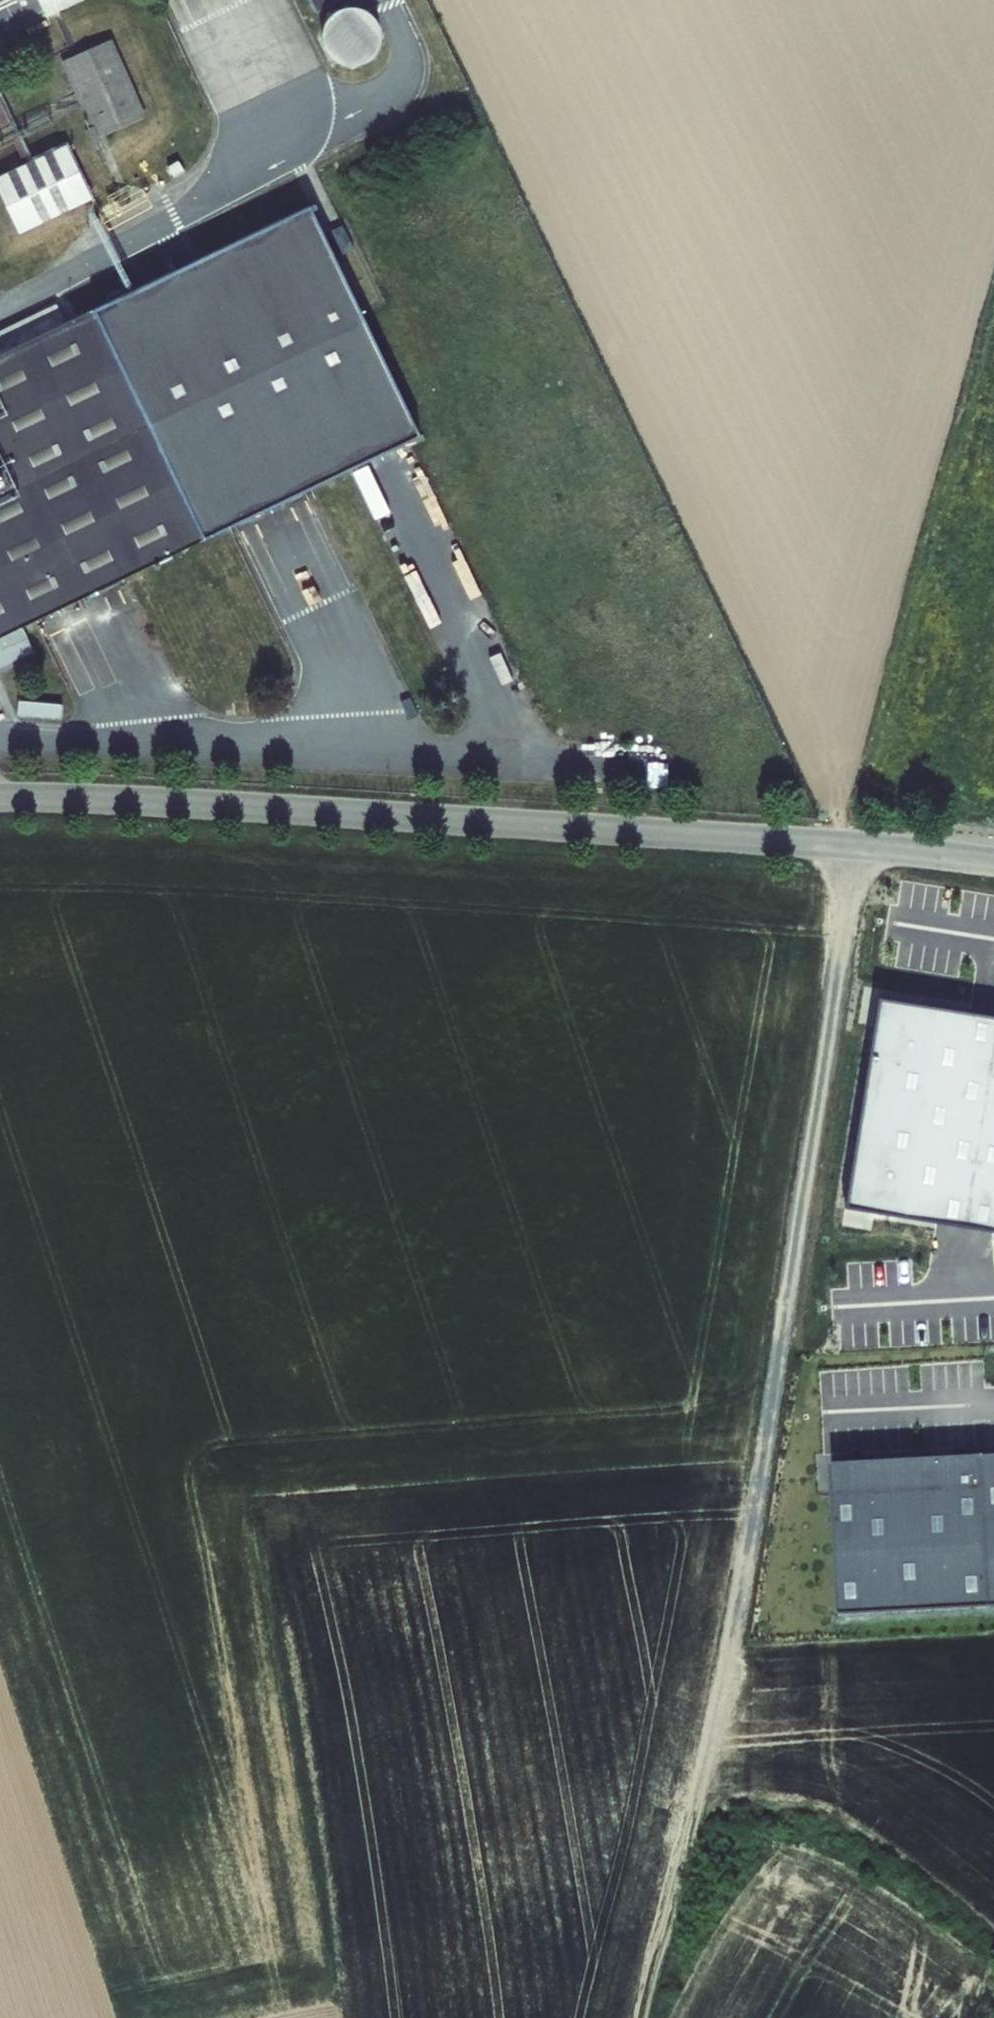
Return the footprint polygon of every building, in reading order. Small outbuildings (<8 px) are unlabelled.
[(315,11),(338,0),(310,0),(315,11)] [(379,45),(381,34),(379,24),(370,11),(361,6),(351,4),(341,6),(332,11),(323,24),(321,34),(323,45),(328,54),(336,60),(351,64),(361,63),(370,57),(379,45)] [(109,38),(61,60),(99,140),(146,116),(109,38)] [(8,123),(0,108),(0,127),(8,123)] [(0,175),(0,184),(22,231),(94,196),(69,142),(0,175)] [(78,592),(417,431),(305,196),(0,340),(0,629),(78,592)] [(993,1232),(993,1016),(875,997),(842,1208),(993,1232)] [(989,1516),(993,1516),(993,1455),(985,1456),(989,1516)] [(832,1465),(840,1617),(993,1608),(993,1516),(989,1516),(985,1456),(832,1465)]
